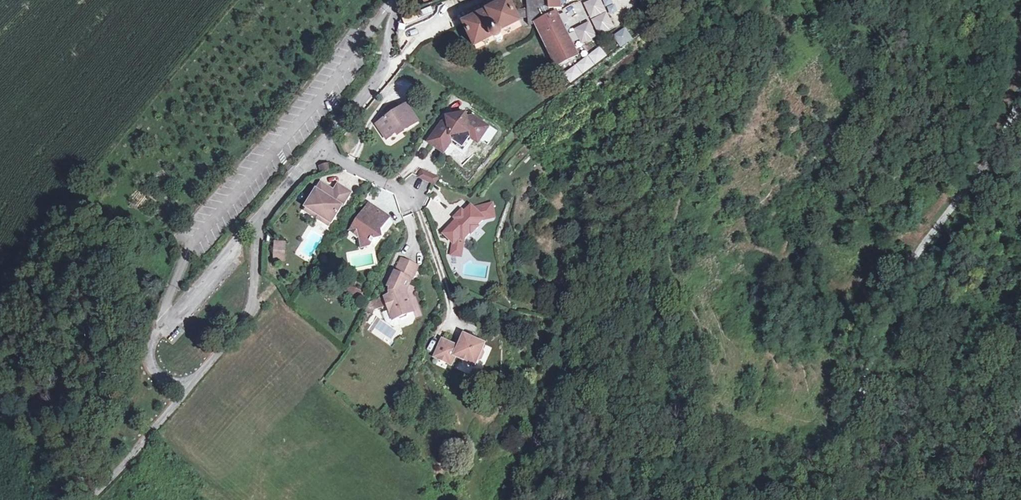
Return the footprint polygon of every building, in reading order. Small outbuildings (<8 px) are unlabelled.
[(514,11),(518,18),(518,20),(528,18),(529,26),(536,25),(554,64),(556,63),(557,65),(576,57),(574,54),(576,53),(558,13),(556,14),(556,9),(562,8),(561,0),(527,0),(528,10),(514,11)] [(596,33),(612,25),(599,0),(583,0),(580,1),(596,33)] [(510,4),(465,26),(476,49),(494,40),(496,42),(499,42),(501,41),(502,38),(502,35),(522,26),(518,20),(518,18),(514,11),(510,4)] [(587,19),(571,26),(578,43),(594,36),(587,19)] [(617,42),(627,35),(621,27),(611,35),(617,42)] [(556,63),(554,64),(556,69),(579,58),(576,53),(574,54),(576,57),(557,65),(556,63)] [(406,104),(376,125),(387,139),(403,128),(405,131),(418,122),(406,104)] [(443,122),(429,142),(440,149),(448,138),(452,141),(456,140),(457,142),(466,140),(466,138),(470,137),(472,134),(477,138),(482,133),(484,134),(488,129),(472,117),(466,118),(466,114),(460,115),(454,117),(448,118),(448,121),(443,122)] [(478,143),(484,134),(482,133),(477,138),(472,134),(470,137),(478,143)] [(444,152),(452,141),(448,138),(440,149),(444,152)] [(419,177),(431,183),(435,184),(438,177),(422,170),(419,177)] [(322,183),(306,206),(331,223),(351,193),(339,185),(334,192),(331,196),(327,193),(330,188),(322,183)] [(389,217),(369,204),(350,232),(360,238),(362,248),(367,247),(370,243),(373,245),(374,243),(374,241),(378,240),(381,234),(381,231),(389,217)] [(460,236),(453,243),(463,245),(464,239),(469,234),(471,235),(478,228),(476,226),(482,220),(493,218),(491,205),(475,207),(474,209),(470,206),(464,213),(463,213),(457,219),(457,220),(451,227),(460,236)] [(328,227),(331,223),(306,206),(303,210),(328,227)] [(444,234),(453,243),(460,236),(451,227),(444,234)] [(284,254),(285,241),(273,240),(272,254),(284,254)] [(461,256),(463,245),(453,243),(451,254),(461,256)] [(418,267),(402,259),(389,287),(392,289),(391,291),(391,293),(391,295),(387,297),(386,298),(393,319),(397,318),(401,320),(407,318),(409,314),(413,312),(406,293),(418,267)] [(369,302),(372,310),(383,306),(380,298),(369,302)] [(443,341),(435,358),(452,365),(456,357),(475,366),(476,363),(482,360),(485,353),(483,349),(485,344),(464,335),(461,343),(459,348),(454,346),(443,341)]
